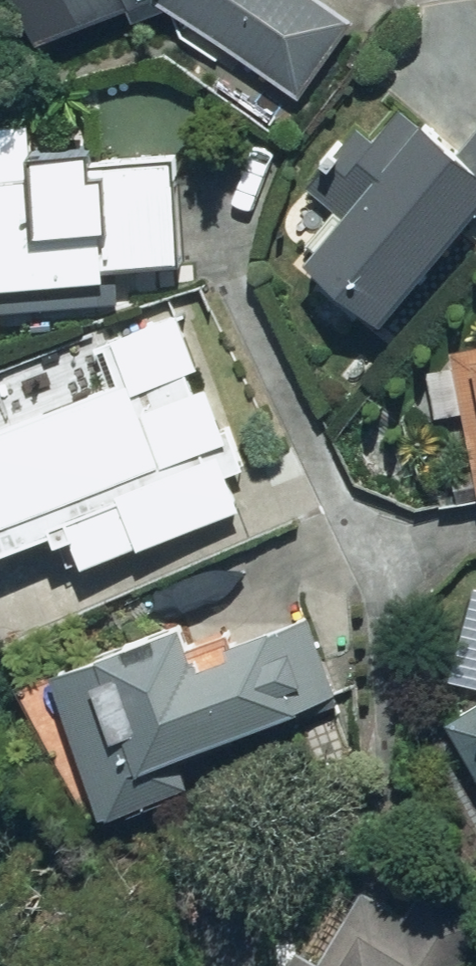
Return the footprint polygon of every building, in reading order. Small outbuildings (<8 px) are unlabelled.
[(338,0),(188,0),(309,93),(364,20),(338,0)] [(475,215),(475,135),(475,136),(438,107),(427,122),(401,102),(366,146),(346,130),(306,180),(343,209),(318,240),(360,273),(373,258),(416,292),(475,215)] [(0,272),(1,300),(129,298),(128,257),(185,256),(183,154),(106,155),(106,136),(53,137),(53,166),(0,167),(0,272)] [(97,554),(251,505),(240,468),(252,464),(225,377),(202,384),(197,366),(208,362),(190,305),(113,329),(128,376),(0,416),(0,543),(68,521),(72,531),(88,526),(97,554)] [(461,343),(465,368),(432,374),(439,409),(474,403),(475,415),(475,341),(461,343)] [(194,610),(65,659),(120,803),(196,774),(185,745),(345,684),(316,608),(209,648),(194,610)] [(451,708),(475,754),(475,667),(464,664),(451,708)] [(438,963),(442,965),(452,965),(475,931),(475,905),(438,878),(415,912),(377,886),(334,949),(312,933),(289,965),(436,965),(438,963)]
